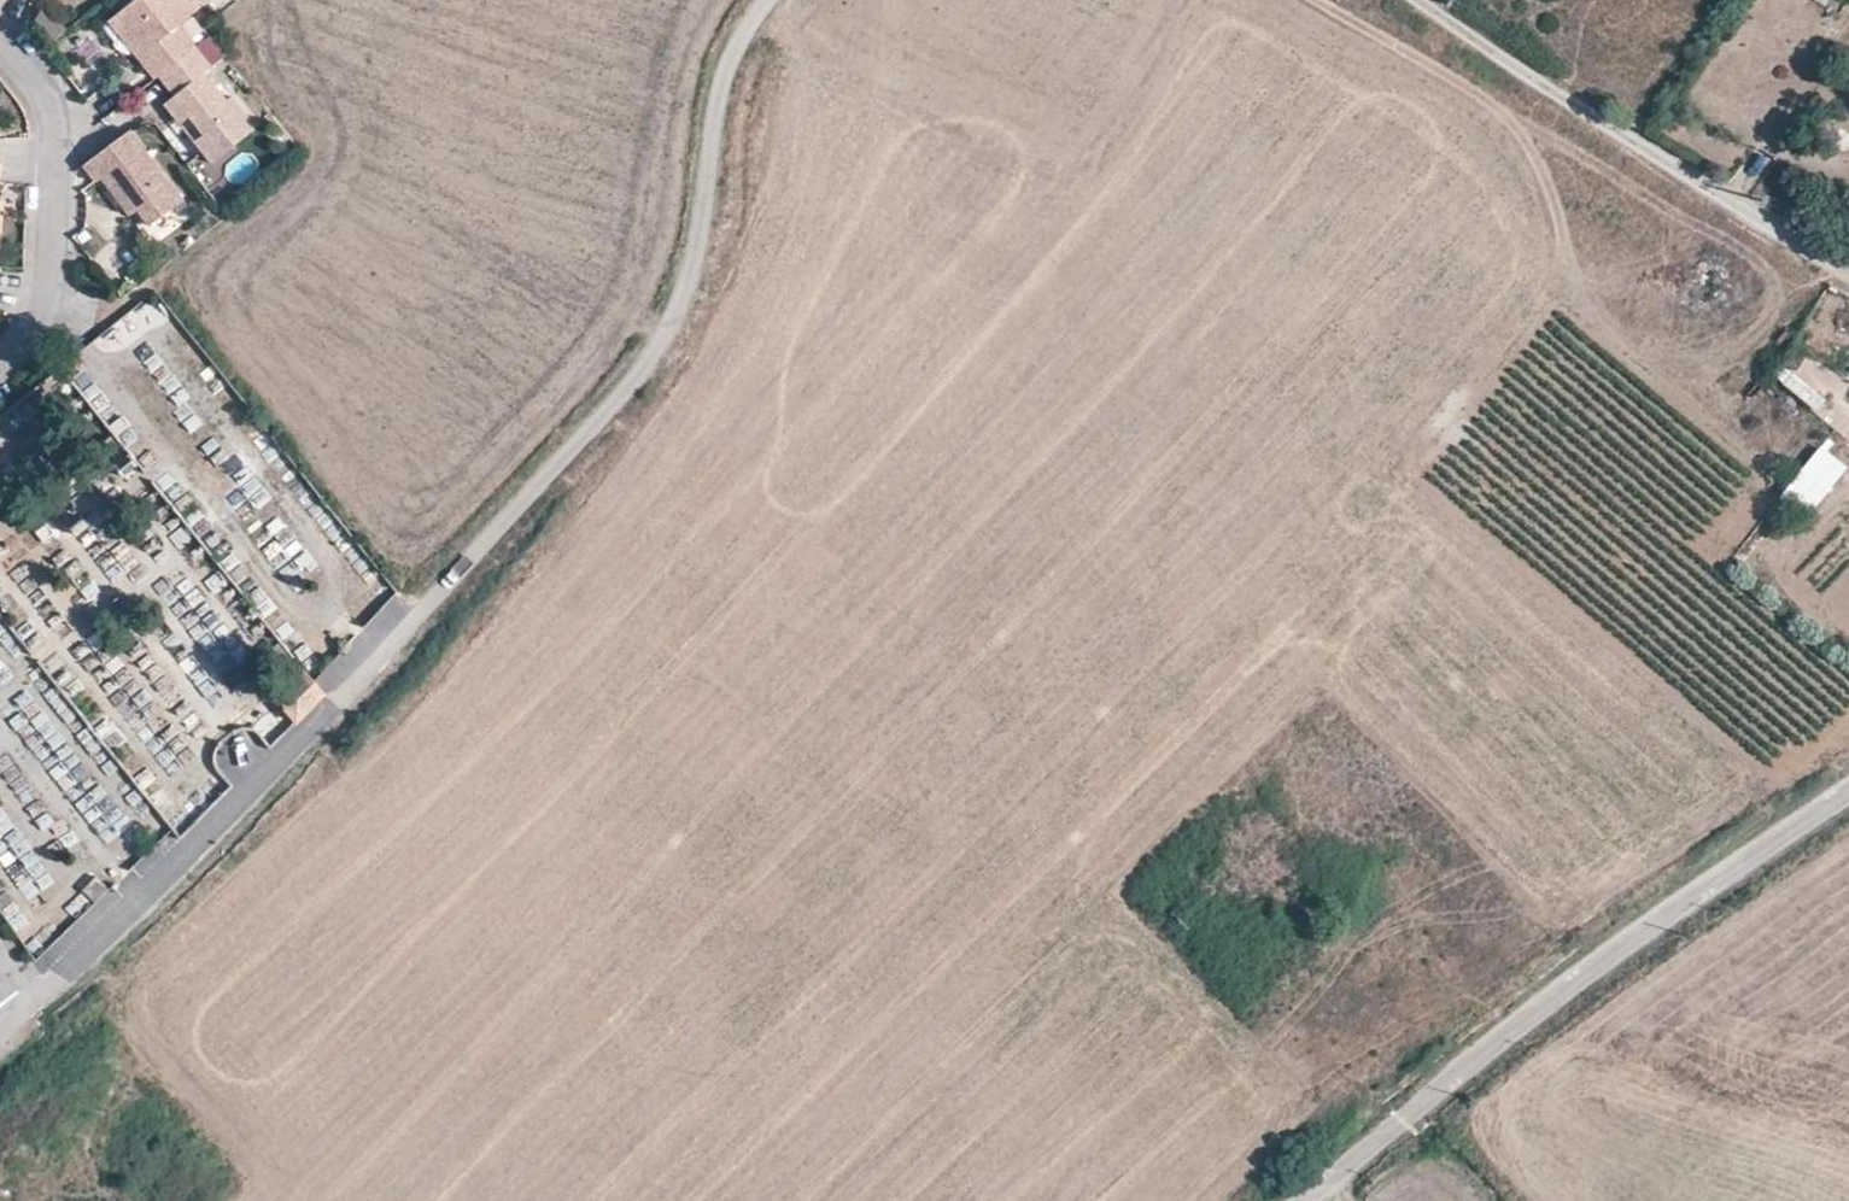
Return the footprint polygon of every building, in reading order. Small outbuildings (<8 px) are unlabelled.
[(24,31),(39,48),(66,26),(46,0),(45,0),(24,31)] [(199,49),(181,25),(200,10),(193,0),(140,0),(119,17),(165,75),(171,71),(199,49)] [(112,22),(158,81),(162,77),(165,75),(119,17),(112,22)] [(217,71),(199,49),(171,71),(187,92),(178,98),(168,106),(215,166),(261,130),(237,99),(231,104),(209,77),(217,71)] [(187,92),(171,71),(165,75),(162,77),(178,98),(187,92)] [(135,133),(86,168),(98,185),(109,177),(137,216),(146,209),(157,224),(186,203),(135,133)] [(1792,347),(1773,381),(1825,410),(1844,376),(1792,347)] [(1820,411),(1848,443),(1848,416),(1833,399),(1820,411)] [(1848,472),(1848,468),(1825,446),(1778,496),(1804,520),(1848,472)] [(296,724),(324,695),(314,683),(304,670),(282,690),(283,710),(296,724)]
